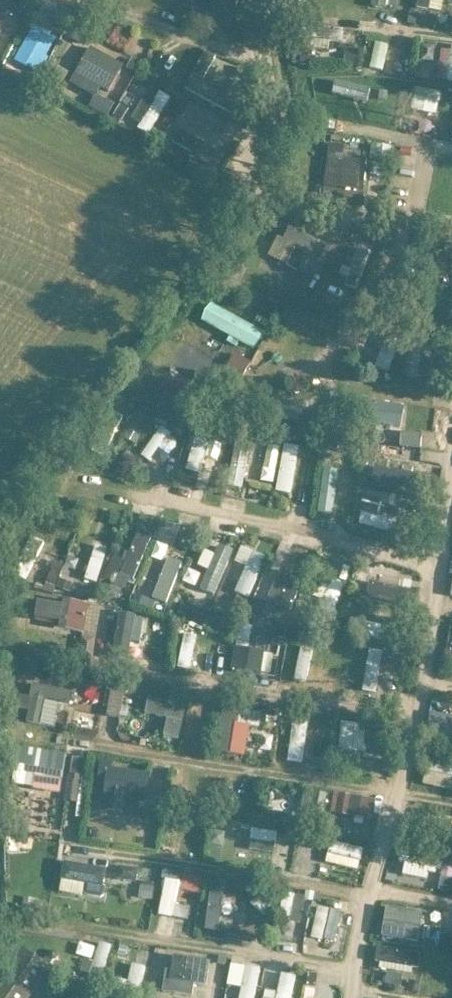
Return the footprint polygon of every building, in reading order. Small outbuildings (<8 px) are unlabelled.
[(355,42),(356,27),(336,26),(335,41),(355,42)] [(372,63),(371,44),(356,44),(357,64),(372,63)] [(40,58),(19,47),(7,66),(37,83),(43,71),(35,66),(40,58)] [(438,73),(448,74),(447,80),(451,81),(451,47),(451,52),(441,52),(438,73)] [(252,101),(252,69),(230,69),(230,102),(252,101)] [(342,72),(342,91),(370,92),(371,72),(342,72)] [(434,85),(430,103),(446,107),(450,88),(434,85)] [(146,92),(131,116),(141,122),(138,127),(148,133),(170,96),(160,89),(155,97),(146,92)] [(435,124),(449,128),(451,119),(451,115),(439,111),(435,124)] [(231,147),(240,153),(248,140),(239,134),(231,147)] [(382,142),(383,160),(404,158),(402,141),(382,142)] [(357,189),(361,159),(344,157),(345,145),(330,144),(325,185),(357,189)] [(311,245),(300,263),(322,276),(333,259),(311,245)] [(366,247),(366,263),(381,263),(381,248),(366,247)] [(265,355),(279,337),(229,297),(215,315),(265,355)] [(203,388),(221,389),(221,381),(174,379),(173,400),(203,401),(203,388)] [(315,405),(289,404),(288,420),(315,420),(315,405)] [(412,439),(451,439),(451,419),(412,420),(412,439)] [(152,456),(164,463),(184,432),(172,425),(152,456)] [(203,428),(194,463),(210,468),(219,432),(203,428)] [(253,488),(260,466),(245,461),(238,483),(253,488)] [(289,462),(288,494),(306,495),(307,463),(289,462)] [(337,495),(350,494),(349,486),(366,486),(365,466),(335,467),(337,495)] [(374,496),(367,524),(404,534),(412,506),(374,496)] [(145,527),(139,556),(124,553),(117,591),(129,593),(132,575),(155,579),(164,531),(145,527)] [(95,579),(110,584),(122,550),(108,545),(95,579)] [(232,546),(223,566),(213,588),(229,596),(240,573),(250,554),(232,546)] [(245,593),(264,600),(277,561),(258,555),(245,593)] [(164,600),(186,605),(195,562),(175,558),(166,598),(151,595),(146,615),(160,618),(164,600)] [(280,598),(304,612),(319,586),(295,572),(280,598)] [(327,612),(351,617),(359,581),(334,576),(327,612)] [(404,601),(404,585),(380,585),(380,601),(404,601)] [(241,610),(245,597),(232,593),(228,606),(241,610)] [(84,634),(88,605),(58,600),(58,604),(38,600),(35,621),(54,624),(54,629),(84,634)] [(190,616),(212,628),(220,612),(198,601),(190,616)] [(132,618),(132,603),(103,602),(102,616),(132,618)] [(261,649),(267,630),(253,625),(247,644),(261,649)] [(285,647),(285,633),(272,634),(273,647),(285,647)] [(304,643),(304,662),(323,662),(322,643),(304,643)] [(289,671),(286,651),(269,653),(272,673),(289,671)] [(54,728),(59,704),(68,706),(71,694),(33,686),(30,699),(20,697),(18,708),(30,711),(27,723),(54,728)] [(172,705),(172,720),(177,721),(176,747),(195,748),(196,706),(172,705)] [(255,759),(265,713),(238,707),(228,753),(255,759)] [(448,721),(446,731),(430,728),(427,744),(451,748),(451,722),(448,721)] [(352,724),(352,755),(381,754),(380,724),(352,724)] [(316,767),(321,730),(305,727),(300,765),(316,767)] [(224,753),(225,731),(211,731),(210,752),(224,753)] [(19,749),(13,784),(32,787),(34,775),(62,780),(66,757),(19,749)] [(101,761),(97,785),(105,786),(104,796),(105,796),(103,811),(122,814),(125,799),(146,803),(151,775),(112,769),(113,763),(101,761)] [(346,794),(343,814),(354,816),(357,795),(346,794)] [(389,820),(391,800),(358,797),(356,816),(389,820)] [(423,841),(443,843),(445,826),(424,824),(423,841)] [(264,845),(290,846),(291,831),(265,829),(264,845)] [(376,871),(378,849),(356,847),(355,870),(376,871)] [(418,858),(417,883),(450,884),(451,859),(418,858)] [(74,864),(73,895),(118,896),(119,866),(74,864)] [(147,888),(148,871),(135,869),(133,887),(147,888)] [(209,886),(198,884),(200,873),(178,870),(171,916),(191,919),(195,893),(207,894),(209,886)] [(165,895),(166,883),(152,882),(152,895),(165,895)] [(243,894),(226,891),(217,935),(234,939),(243,894)] [(300,924),(305,896),(283,892),(278,920),(300,924)] [(343,908),(312,905),(311,921),(324,922),(323,939),(340,941),(343,908)] [(341,933),(352,936),(358,912),(346,909),(341,933)] [(396,940),(437,942),(438,912),(398,909),(396,940)] [(104,961),(99,959),(94,972),(115,980),(128,945),(112,939),(104,961)] [(392,947),(391,973),(431,975),(432,949),(392,947)] [(39,983),(47,988),(57,973),(21,949),(0,981),(0,997),(30,997),(39,983)] [(177,992),(192,994),(192,997),(236,997),(236,991),(225,990),(228,961),(182,955),(177,992)] [(416,988),(418,979),(402,974),(399,983),(416,988)]
